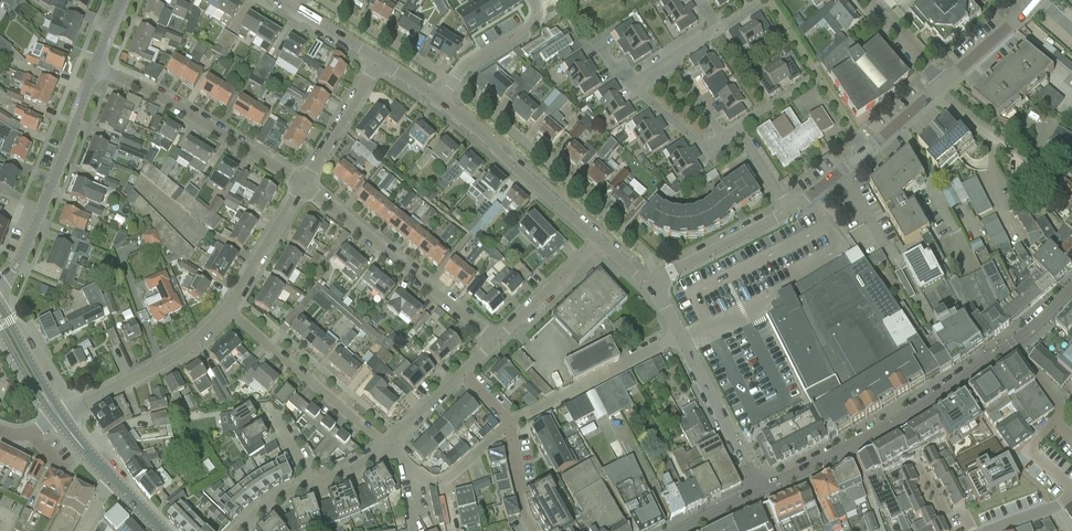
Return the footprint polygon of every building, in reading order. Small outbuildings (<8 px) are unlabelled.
[(50,9),(55,1),(53,0),(35,0),(50,9)] [(72,5),(76,7),(86,11),(91,0),(60,0),(72,5)] [(224,0),(204,0),(197,10),(199,11),(205,15),(212,19),(216,12),(224,0)] [(232,0),(224,0),(216,12),(223,17),(219,23),(227,28),(240,7),(233,3),(234,2),(232,0)] [(361,8),(366,0),(347,0),(361,8)] [(373,15),(372,17),(376,19),(378,18),(387,24),(392,14),(398,6),(389,1),(390,0),(381,0),(380,2),(377,5),(372,15),(373,15)] [(447,12),(447,11),(440,0),(431,0),(440,16),(447,12)] [(487,3),(500,24),(513,17),(503,0),(493,0),(487,3)] [(513,17),(526,9),(521,0),(503,0),(513,17)] [(683,10),(679,4),(683,2),(682,0),(662,0),(659,2),(664,10),(661,12),(666,20),(683,10)] [(719,9),(732,0),(714,0),(719,9)] [(815,9),(824,3),(822,1),(824,0),(810,0),(815,9)] [(913,17),(916,21),(912,24),(917,30),(921,34),(926,28),(932,34),(934,33),(945,46),(957,36),(955,34),(968,23),(970,25),(981,15),(970,1),(971,0),(932,0),(913,17)] [(174,8),(191,15),(193,8),(190,6),(178,1),(174,8)] [(9,7),(8,8),(14,13),(18,8),(11,2),(9,7)] [(413,40),(421,26),(412,21),(418,10),(407,3),(400,15),(406,18),(398,31),(413,40)] [(487,3),(474,10),(486,32),(500,24),(487,3)] [(799,29),(797,30),(803,38),(823,21),(828,28),(835,36),(833,37),(833,44),(837,49),(846,41),(839,34),(849,25),(851,27),(858,21),(843,3),(835,10),(823,20),(817,14),(804,25),(799,29)] [(145,17),(157,23),(156,25),(166,29),(171,16),(172,13),(150,4),(145,17)] [(191,15),(174,8),(172,13),(171,16),(183,21),(188,23),(189,19),(190,19),(191,15)] [(191,15),(190,19),(197,21),(199,11),(197,10),(193,8),(191,15)] [(77,33),(82,21),(55,9),(50,21),(51,22),(54,23),(61,26),(77,33)] [(474,10),(461,18),(473,39),(486,32),(474,10)] [(683,10),(666,20),(671,28),(675,26),(680,34),(697,23),(690,13),(686,15),(683,10)] [(746,28),(756,44),(764,39),(762,36),(770,31),(759,14),(749,20),(752,24),(746,28)] [(248,34),(255,39),(265,23),(257,18),(257,19),(250,15),(244,25),(237,37),(244,41),(248,34)] [(799,29),(804,25),(798,16),(792,19),(799,29)] [(197,21),(190,19),(189,19),(188,23),(189,23),(186,35),(192,37),(197,21)] [(630,21),(613,32),(620,42),(616,44),(620,50),(644,35),(639,27),(635,29),(630,21)] [(48,36),(45,42),(56,47),(59,41),(62,42),(72,46),(77,33),(61,26),(54,23),(51,31),(48,36)] [(267,55),(274,43),(280,33),(273,29),(274,28),(265,23),(255,39),(263,43),(259,50),(267,55)] [(727,34),(733,44),(739,51),(746,46),(749,50),(755,45),(756,44),(746,28),(741,32),(738,27),(727,34)] [(162,37),(150,32),(140,28),(134,42),(148,48),(151,40),(159,43),(162,37)] [(518,49),(511,53),(519,60),(524,55),(528,58),(529,57),(532,61),(540,55),(545,62),(557,55),(560,60),(571,53),(568,48),(573,45),(567,37),(564,39),(562,37),(563,36),(558,32),(555,30),(550,33),(549,33),(549,32),(548,32),(546,32),(545,32),(544,32),(543,33),(542,34),(542,35),(541,36),(541,37),(542,38),(520,52),(518,49)] [(451,41),(434,31),(432,35),(438,39),(430,52),(441,58),(451,41)] [(164,40),(169,42),(167,49),(175,51),(177,45),(178,46),(183,39),(167,32),(164,40)] [(212,51),(218,55),(221,49),(230,36),(224,32),(215,45),(212,51)] [(644,35),(620,50),(624,56),(628,54),(634,64),(651,53),(646,45),(649,43),(644,35)] [(221,49),(218,55),(217,55),(221,57),(222,58),(226,60),(230,54),(228,53),(236,40),(230,36),(221,49)] [(285,47),(277,60),(284,64),(297,72),(302,64),(303,63),(297,60),(299,56),(305,47),(304,46),(306,44),(299,40),(297,42),(294,40),(295,37),(292,36),(291,38),(285,47)] [(837,49),(821,64),(856,119),(893,94),(891,92),(906,79),(902,74),(904,73),(897,65),(895,66),(892,62),(894,61),(887,53),(885,55),(881,51),(883,49),(876,41),(859,55),(857,53),(859,51),(848,38),(846,41),(837,49)] [(0,39),(0,59),(5,61),(11,47),(0,39)] [(462,48),(451,41),(441,58),(452,65),(457,56),(458,56),(462,51),(461,50),(462,48)] [(145,56),(148,48),(134,42),(128,57),(142,63),(142,62),(148,65),(143,76),(156,82),(164,69),(151,64),(153,59),(145,56)] [(199,54),(204,47),(199,43),(195,50),(197,52),(197,53),(199,54)] [(25,62),(37,67),(39,62),(46,65),(61,72),(67,59),(58,55),(59,54),(36,45),(31,56),(28,55),(25,62)] [(193,89),(199,80),(202,74),(194,69),(202,57),(206,59),(210,51),(204,47),(199,54),(197,53),(197,52),(195,50),(189,58),(192,60),(189,66),(180,81),(193,89)] [(972,96),(1000,118),(1054,71),(1026,48),(1017,56),(1016,56),(1015,57),(1011,60),(1010,61),(1011,61),(991,79),(990,78),(989,79),(986,82),(985,83),(986,83),(972,96)] [(699,67),(702,73),(718,63),(713,55),(710,57),(705,49),(688,60),(694,70),(699,67)] [(311,50),(306,58),(313,62),(317,54),(311,50)] [(326,71),(325,74),(340,83),(347,71),(341,67),(345,60),(335,53),(330,61),(332,62),(326,71)] [(565,74),(570,82),(594,67),(590,61),(586,63),(580,53),(571,59),(563,64),(568,72),(565,74)] [(1056,53),(1051,59),(1071,75),(1071,65),(1056,53)] [(121,56),(119,60),(125,63),(127,56),(121,54),(121,56)] [(263,72),(270,60),(264,57),(252,75),(259,79),(263,72)] [(166,73),(180,81),(189,66),(176,58),(172,64),(166,73)] [(306,58),(303,63),(302,64),(310,69),(312,67),(312,66),(312,65),(311,65),(311,64),(313,62),(306,58)] [(269,75),(276,64),(270,60),(263,72),(269,75)] [(779,62),(771,67),(782,83),(787,79),(790,84),(800,77),(789,60),(781,65),(779,62)] [(317,73),(321,67),(313,62),(311,64),(311,65),(312,65),(312,66),(312,67),(310,69),(317,73)] [(719,64),(718,63),(702,73),(706,79),(701,81),(708,91),(725,80),(720,73),(723,71),(719,64)] [(228,82),(237,67),(231,64),(222,78),(228,82)] [(517,95),(519,93),(525,85),(519,80),(513,75),(509,79),(495,67),(479,77),(472,84),(484,94),(487,94),(487,93),(492,97),(493,96),(500,102),(511,90),(517,95)] [(557,87),(568,82),(561,67),(550,72),(557,87)] [(597,73),(594,67),(570,82),(575,90),(578,88),(584,96),(601,85),(594,75),(597,73)] [(771,67),(770,68),(763,72),(765,75),(757,81),(768,97),(779,91),(776,87),(782,83),(771,67)] [(529,68),(519,80),(525,85),(535,74),(529,68)] [(544,71),(540,74),(544,80),(548,77),(544,71)] [(318,85),(323,88),(333,94),(340,83),(325,74),(318,85)] [(525,85),(519,93),(525,98),(541,79),(535,74),(525,85)] [(24,75),(20,84),(25,86),(29,88),(32,78),(24,75)] [(50,99),(56,85),(39,77),(37,81),(32,79),(29,89),(50,99)] [(199,93),(212,101),(222,86),(208,78),(199,93)] [(722,105),(739,94),(738,93),(733,86),(730,88),(725,80),(708,91),(715,102),(719,99),(722,105)] [(599,103),(604,111),(620,100),(616,95),(621,93),(614,82),(605,88),(597,93),(602,101),(599,103)] [(265,94),(270,87),(264,84),(260,90),(263,92),(262,93),(265,94)] [(222,86),(212,101),(226,110),(232,100),(235,94),(222,86)] [(29,89),(24,87),(21,96),(20,98),(23,99),(31,102),(46,109),(47,106),(49,106),(51,101),(50,99),(29,89)] [(299,102),(303,96),(288,87),(284,93),(299,102)] [(1050,99),(1055,93),(1048,87),(1034,99),(1048,107),(1053,101),(1050,99)] [(8,90),(6,96),(10,101),(21,105),(23,99),(20,98),(21,96),(8,90)] [(262,93),(263,92),(260,90),(255,98),(258,100),(255,105),(245,121),(259,129),(268,114),(260,109),(264,103),(261,101),(265,94),(262,93)] [(6,96),(0,91),(0,104),(5,108),(10,101),(6,96)] [(329,100),(320,94),(314,91),(307,103),(322,112),(329,100)] [(289,96),(284,93),(278,104),(282,107),(289,96)] [(1053,101),(1048,107),(1054,112),(1064,100),(1055,93),(1050,99),(1053,101)] [(744,102),(739,94),(722,105),(726,110),(722,113),(728,123),(745,112),(740,104),(744,102)] [(105,113),(128,123),(132,114),(132,115),(136,113),(137,110),(138,111),(142,101),(128,95),(124,104),(111,98),(105,113)] [(572,95),(567,99),(571,104),(576,101),(572,95)] [(550,147),(558,138),(567,128),(561,122),(563,120),(555,113),(559,108),(558,108),(564,100),(560,96),(553,104),(553,103),(547,110),(548,110),(543,115),(550,121),(545,127),(537,135),(538,136),(538,138),(541,141),(543,140),(550,147)] [(245,121),(255,105),(242,97),(232,113),(245,121)] [(530,120),(535,124),(543,115),(548,110),(547,110),(541,105),(536,111),(531,106),(522,98),(511,112),(526,125),(530,120)] [(617,125),(625,120),(635,114),(628,104),(624,106),(620,100),(604,111),(609,119),(612,117),(617,125)] [(315,123),(322,112),(307,103),(300,114),(306,118),(315,123)] [(376,108),(372,113),(370,111),(364,119),(365,121),(378,131),(388,120),(396,126),(400,122),(407,113),(394,103),(385,114),(376,108)] [(581,103),(576,107),(579,112),(584,109),(581,103)] [(158,109),(150,106),(147,114),(155,117),(158,109)] [(17,109),(13,116),(22,120),(20,125),(19,126),(26,129),(36,133),(41,120),(32,117),(33,115),(23,111),(17,109)] [(811,121),(800,128),(789,110),(780,116),(782,119),(771,126),(769,123),(756,131),(768,150),(767,151),(768,151),(773,157),(775,156),(783,168),(794,161),(792,158),(815,143),(816,144),(816,143),(822,138),(820,136),(833,128),(821,109),(808,117),(811,121)] [(633,132),(638,141),(654,130),(650,124),(655,121),(648,111),(639,117),(631,122),(636,130),(633,132)] [(0,112),(0,121),(7,126),(11,119),(0,112)] [(121,137),(124,130),(125,131),(128,123),(105,113),(99,128),(109,132),(121,137)] [(156,131),(157,130),(161,119),(155,117),(151,127),(150,129),(156,131)] [(271,117),(269,120),(284,129),(285,126),(271,117)] [(365,121),(364,119),(358,127),(359,128),(355,133),(363,140),(358,145),(371,156),(377,149),(369,142),(378,131),(365,121)] [(926,139),(920,145),(930,156),(927,158),(934,166),(940,173),(941,175),(958,161),(975,145),(974,143),(968,136),(961,128),(958,131),(948,119),(942,125),(941,124),(936,128),(937,129),(931,134),(930,134),(925,138),(926,139)] [(262,146),(272,130),(277,133),(279,130),(282,131),(284,129),(269,120),(255,142),(262,146)] [(304,141),(311,129),(297,120),(290,132),(304,141)] [(154,137),(151,145),(159,149),(164,140),(172,145),(174,140),(180,131),(168,123),(164,130),(159,127),(154,137)] [(5,143),(0,154),(12,158),(24,163),(30,147),(20,142),(23,136),(14,133),(1,124),(0,124),(0,141),(5,143)] [(399,141),(386,155),(390,158),(394,162),(407,146),(410,149),(415,144),(422,150),(427,145),(434,137),(421,125),(418,129),(413,124),(405,133),(399,141)] [(578,126),(568,137),(574,142),(584,131),(581,129),(578,126)] [(1059,128),(1052,140),(1063,145),(1071,150),(1071,135),(1059,128)] [(652,154),(659,149),(668,143),(662,133),(658,135),(654,130),(638,141),(643,148),(646,146),(652,154)] [(297,152),(304,141),(290,132),(283,144),(297,152)] [(615,138),(614,138),(619,145),(626,141),(622,133),(615,138)] [(140,149),(142,145),(134,141),(124,137),(121,144),(131,148),(135,149),(134,150),(147,155),(148,152),(140,149)] [(597,155),(595,156),(595,157),(602,163),(610,154),(617,145),(611,139),(603,147),(597,155)] [(115,149),(104,144),(94,140),(88,155),(102,161),(102,160),(105,152),(113,156),(115,149)] [(177,158),(182,161),(182,162),(189,166),(200,147),(189,140),(177,158)] [(667,161),(672,169),(688,159),(684,153),(689,150),(682,140),(665,151),(670,159),(667,161)] [(1063,145),(1052,140),(1047,148),(1071,162),(1071,150),(1063,145)] [(449,170),(455,163),(452,160),(458,153),(445,141),(438,149),(432,155),(445,167),(449,170)] [(131,148),(121,144),(118,151),(132,157),(134,150),(135,149),(131,148)] [(361,158),(360,159),(363,161),(363,160),(366,162),(371,156),(358,145),(356,144),(351,150),(361,158)] [(575,169),(580,163),(585,168),(595,157),(595,156),(597,155),(592,150),(586,144),(580,151),(573,145),(567,152),(563,157),(575,169)] [(201,175),(207,164),(213,155),(200,147),(189,166),(188,168),(201,175)] [(150,165),(150,166),(156,155),(149,150),(147,155),(145,161),(150,165)] [(902,197),(925,178),(909,151),(870,185),(886,212),(889,210),(893,217),(890,219),(906,245),(920,236),(930,255),(936,265),(945,260),(928,232),(930,231),(915,204),(909,208),(905,200),(902,197)] [(426,153),(415,166),(422,172),(433,159),(426,153)] [(112,165),(102,160),(102,161),(88,155),(81,170),(92,174),(104,179),(104,178),(106,179),(112,165)] [(641,156),(637,159),(640,164),(645,161),(641,156)] [(449,170),(448,171),(444,175),(440,180),(448,187),(453,182),(455,183),(463,174),(470,181),(475,176),(482,167),(469,157),(460,167),(455,163),(449,170)] [(166,178),(175,163),(168,159),(167,160),(163,168),(159,173),(163,176),(166,178)] [(357,167),(355,165),(347,159),(332,177),(342,186),(353,173),(357,167)] [(353,173),(342,186),(353,194),(360,186),(364,181),(359,177),(363,172),(360,170),(366,162),(363,160),(363,161),(360,159),(355,165),(357,167),(353,173)] [(686,183),(693,178),(703,172),(696,162),(692,164),(688,159),(672,169),(677,177),(681,175),(686,183)] [(145,161),(140,174),(145,178),(153,168),(152,167),(150,165),(145,161)] [(224,192),(237,170),(225,162),(217,174),(215,172),(208,183),(224,192)] [(157,163),(153,168),(155,169),(158,172),(159,173),(163,168),(157,163)] [(599,190),(607,182),(614,173),(605,165),(603,167),(599,163),(586,178),(586,179),(585,180),(591,185),(592,184),(599,190)] [(1,177),(0,178),(0,186),(12,191),(19,175),(8,171),(0,167),(0,176),(1,177)] [(153,168),(145,178),(150,182),(158,172),(155,169),(153,168)] [(488,203),(499,191),(506,183),(493,171),(488,178),(484,174),(471,188),(488,203)] [(635,211),(643,202),(632,192),(629,195),(625,191),(630,185),(625,181),(629,177),(623,171),(616,179),(609,187),(615,192),(616,191),(618,192),(611,200),(626,214),(631,208),(635,211)] [(746,171),(724,186),(719,189),(720,191),(710,198),(711,200),(703,206),(704,207),(694,210),(694,212),(683,212),(683,214),(673,211),(673,213),(663,208),(663,209),(655,202),(637,223),(645,230),(646,227),(652,230),(651,233),(661,238),(662,234),(668,236),(668,239),(679,241),(679,238),(685,237),(685,240),(696,239),(695,236),(702,234),(703,236),(713,233),(711,230),(717,227),(718,229),(728,223),(725,221),(729,216),(733,212),(735,213),(740,210),(759,197),(747,180),(751,178),(746,171)] [(158,172),(150,182),(155,187),(163,176),(159,173),(158,172)] [(244,182),(249,175),(243,172),(235,185),(240,187),(246,191),(245,191),(268,205),(276,192),(263,184),(259,191),(244,182)] [(163,176),(155,187),(160,191),(168,181),(166,178),(163,176)] [(390,176),(383,184),(386,186),(387,184),(390,187),(395,180),(390,176)] [(965,193),(980,185),(976,178),(961,186),(965,193)] [(1064,179),(1058,185),(1057,186),(1071,198),(1071,186),(1064,179)] [(115,191),(118,185),(106,180),(103,186),(115,191)] [(1043,190),(1050,196),(1049,197),(1071,215),(1071,198),(1057,186),(1051,180),(1043,190)] [(89,204),(86,212),(99,218),(99,217),(100,218),(103,211),(100,209),(106,193),(100,191),(77,181),(71,196),(89,204)] [(168,181),(160,191),(165,195),(174,185),(168,181)] [(383,184),(379,190),(384,194),(390,187),(387,184),(386,186),(383,184)] [(174,185),(165,195),(170,199),(179,189),(174,185)] [(234,197),(240,187),(235,185),(229,194),(225,201),(238,208),(242,202),(234,197)] [(968,199),(983,191),(980,185),(965,193),(968,199)] [(664,186),(660,192),(670,201),(675,195),(664,186)] [(675,190),(679,198),(686,194),(682,186),(675,190)] [(940,192),(951,210),(960,205),(950,186),(940,192)] [(362,193),(355,201),(366,210),(377,197),(366,188),(362,193)] [(179,189),(170,199),(175,203),(184,193),(179,189)] [(514,190),(500,207),(513,219),(528,202),(514,190)] [(131,207),(139,198),(132,191),(127,202),(131,207)] [(261,217),(268,205),(245,191),(242,197),(251,202),(248,209),(261,217)] [(431,191),(424,199),(428,202),(430,204),(435,199),(436,195),(431,191)] [(971,205),(986,197),(983,191),(968,199),(971,205)] [(410,192),(404,200),(407,202),(408,201),(410,203),(413,200),(415,197),(416,197),(410,192)] [(184,193),(175,203),(180,207),(189,197),(184,193)] [(189,197),(180,207),(185,211),(194,201),(189,197)] [(377,197),(366,210),(376,218),(387,205),(377,197)] [(974,211),(989,203),(986,197),(971,205),(974,211)] [(144,203),(139,198),(131,207),(136,211),(144,203)] [(404,200),(399,206),(401,208),(404,211),(410,203),(408,201),(407,202),(404,200)] [(194,201),(185,211),(190,215),(199,205),(194,201)] [(234,214),(238,208),(225,201),(222,206),(234,214)] [(1012,213),(1025,209),(1021,202),(1007,206),(1009,214),(1012,213)] [(148,207),(144,203),(136,211),(140,215),(148,207)] [(472,217),(462,229),(469,235),(474,229),(479,223),(491,209),(484,203),(472,217)] [(978,217),(992,210),(989,203),(974,211),(978,217)] [(387,205),(376,218),(387,227),(397,214),(397,213),(401,208),(399,206),(396,204),(392,209),(387,205)] [(199,205),(190,215),(195,220),(204,209),(199,205)] [(153,212),(148,207),(140,215),(145,220),(153,212)] [(65,209),(59,225),(69,229),(74,231),(70,240),(74,242),(75,241),(85,245),(89,236),(84,234),(86,229),(90,219),(78,214),(65,209)] [(204,209),(195,220),(200,224),(209,213),(204,209)] [(1018,218),(1029,215),(1025,209),(1012,213),(1014,219),(1018,218)] [(428,218),(431,220),(436,214),(431,210),(425,217),(427,219),(428,218)] [(157,216),(153,212),(145,220),(149,224),(157,216)] [(215,217),(209,213),(200,224),(207,229),(208,229),(215,217)] [(236,229),(249,237),(256,225),(247,219),(238,214),(234,219),(240,223),(236,229)] [(397,214),(387,227),(397,235),(407,222),(397,214)] [(536,251),(538,249),(540,250),(535,254),(537,257),(545,264),(566,244),(557,234),(554,237),(533,215),(525,223),(519,229),(520,230),(517,232),(536,251)] [(1018,218),(1020,225),(1022,224),(1033,221),(1029,215),(1018,218)] [(162,221),(157,216),(149,224),(154,229),(162,221)] [(981,223),(984,229),(998,222),(995,216),(981,223)] [(212,232),(222,220),(215,217),(208,229),(212,232)] [(306,219),(299,232),(313,240),(314,237),(319,230),(325,233),(328,227),(315,217),(312,223),(306,219)] [(427,219),(425,217),(420,224),(425,228),(431,220),(428,218),(427,219)] [(1067,228),(1066,227),(1065,226),(1056,236),(1045,219),(1036,225),(1037,227),(1040,232),(1041,235),(1044,238),(1048,244),(1058,253),(1058,254),(1071,267),(1071,232),(1067,228)] [(166,225),(162,221),(154,229),(156,231),(157,234),(166,225)] [(1022,224),(1024,230),(1026,230),(1037,227),(1036,225),(1033,221),(1022,224)] [(407,222),(397,235),(407,244),(418,231),(407,222)] [(984,229),(987,235),(1001,228),(998,222),(984,229)] [(8,226),(0,223),(0,247),(4,238),(8,226)] [(474,229),(469,235),(472,237),(476,241),(486,230),(486,229),(479,223),(474,229)] [(171,229),(166,225),(157,234),(159,241),(171,229)] [(449,235),(452,237),(457,231),(451,227),(445,234),(448,236),(449,235)] [(1026,230),(1027,236),(1028,236),(1040,232),(1037,227),(1026,230)] [(990,241),(1004,233),(1001,228),(987,235),(990,241)] [(175,234),(171,229),(159,241),(161,248),(175,234)] [(242,249),(249,237),(236,229),(232,236),(224,232),(221,237),(242,249)] [(418,231),(407,244),(417,252),(428,239),(418,231)] [(159,245),(154,232),(142,237),(147,250),(159,245)] [(305,253),(313,240),(299,232),(291,244),(305,253)] [(342,245),(349,236),(344,232),(330,250),(335,254),(342,246),(342,245)] [(1040,232),(1028,236),(1029,243),(1044,238),(1041,235),(1040,232)] [(1004,233),(990,241),(992,247),(1007,239),(1004,233)] [(180,238),(175,234),(161,248),(162,249),(166,252),(180,238)] [(448,236),(445,234),(440,240),(445,245),(452,237),(449,235),(448,236)] [(184,243),(180,238),(166,252),(172,255),(184,243)] [(1071,270),(1071,267),(1058,254),(1058,253),(1048,244),(1044,238),(1029,243),(1032,251),(1031,252),(1037,258),(1032,263),(1033,264),(1034,266),(1045,276),(1045,277),(1056,287),(1061,282),(1071,270)] [(428,239),(417,252),(428,260),(438,247),(428,239)] [(992,247),(995,252),(1009,245),(1010,245),(1007,239),(992,247)] [(985,250),(984,250),(979,240),(969,245),(982,271),(1000,306),(998,308),(1010,325),(1029,309),(1022,300),(1020,302),(1017,298),(1017,297),(1011,284),(1007,276),(1008,276),(1006,273),(998,258),(997,256),(990,260),(985,250)] [(86,246),(75,242),(72,250),(56,243),(50,256),(67,262),(75,265),(80,253),(85,256),(89,247),(86,246)] [(189,247),(184,243),(172,255),(177,259),(189,247)] [(215,251),(211,257),(230,269),(237,257),(228,251),(217,245),(214,250),(215,251)] [(997,256),(998,258),(1012,251),(1009,245),(995,252),(997,256)] [(1033,264),(1032,263),(1019,245),(1013,250),(1019,258),(1016,260),(1020,266),(1006,273),(1008,276),(1007,276),(1011,284),(1017,297),(1017,298),(1020,302),(1022,300),(1029,309),(1056,287),(1045,277),(1045,276),(1034,266),(1033,264)] [(193,251),(189,247),(177,259),(186,264),(193,252),(193,251)] [(438,247),(428,260),(438,268),(438,269),(445,260),(449,256),(438,247)] [(345,269),(356,257),(344,248),(334,260),(345,269)] [(477,248),(465,262),(471,266),(482,253),(477,248)] [(302,258),(297,256),(288,250),(280,262),(295,271),(302,258)] [(328,263),(335,254),(330,250),(322,259),(315,254),(311,260),(325,268),(327,262),(328,263)] [(871,269),(886,260),(881,251),(866,260),(871,269)] [(909,258),(903,262),(906,268),(941,331),(933,336),(953,366),(959,362),(967,358),(984,346),(971,329),(964,315),(946,283),(945,281),(944,279),(936,266),(936,265),(930,255),(925,258),(921,252),(909,258)] [(67,262),(50,256),(45,268),(61,275),(58,283),(74,290),(76,284),(72,282),(78,267),(75,265),(67,262)] [(775,314),(767,318),(806,396),(809,395),(815,406),(812,408),(814,411),(830,439),(830,441),(831,440),(830,439),(837,435),(837,436),(838,436),(837,435),(846,430),(851,427),(852,428),(853,427),(852,426),(855,425),(858,423),(851,410),(867,401),(877,411),(881,409),(881,410),(882,410),(881,409),(892,402),(895,400),(896,401),(896,400),(906,393),(907,394),(910,392),(911,392),(920,386),(925,383),(925,384),(926,383),(925,383),(934,378),(940,374),(919,339),(898,307),(882,284),(880,285),(875,277),(870,268),(869,268),(864,259),(864,260),(864,261),(852,269),(845,256),(833,264),(840,276),(834,280),(828,283),(821,287),(815,291),(809,295),(803,298),(797,302),(793,295),(771,306),(774,312),(775,314)] [(203,270),(213,276),(222,282),(230,269),(211,257),(207,265),(203,270)] [(356,279),(367,266),(356,257),(345,269),(356,279)] [(322,275),(325,268),(311,260),(308,267),(322,275)] [(454,282),(465,269),(454,260),(450,265),(443,273),(454,282)] [(516,261),(510,267),(525,283),(532,277),(526,271),(519,264),(516,261)] [(197,272),(183,262),(179,268),(194,277),(197,272)] [(295,271),(280,262),(273,275),(287,283),(295,271)] [(833,264),(827,267),(834,280),(840,276),(833,264)] [(110,265),(108,270),(114,273),(116,268),(110,265)] [(534,278),(543,287),(556,275),(548,266),(534,278)] [(827,267),(820,271),(828,283),(834,280),(827,267)] [(464,290),(471,282),(475,277),(465,269),(454,282),(464,290)] [(522,286),(514,278),(506,269),(500,274),(501,275),(495,280),(495,279),(490,284),(494,289),(502,297),(507,292),(511,297),(518,290),(517,290),(521,286),(522,287),(522,286)] [(361,295),(367,287),(373,292),(383,280),(372,270),(365,279),(355,290),(361,295)] [(820,271),(814,275),(821,287),(828,283),(820,271)] [(901,271),(896,274),(910,300),(915,297),(901,271)] [(998,308),(1000,306),(982,271),(959,283),(980,321),(994,338),(1010,325),(998,308)] [(627,301),(620,294),(599,272),(581,288),(551,317),(553,319),(579,346),(627,301)] [(145,303),(154,322),(155,322),(157,324),(165,320),(164,318),(181,310),(175,297),(174,298),(167,283),(168,283),(164,273),(145,282),(149,291),(155,289),(159,296),(145,303)] [(980,321),(959,283),(954,273),(944,279),(945,281),(946,283),(964,315),(971,329),(984,346),(994,338),(980,321)] [(809,278),(808,279),(815,291),(821,287),(814,275),(809,278)] [(180,289),(187,293),(191,296),(201,301),(209,287),(195,278),(194,281),(187,277),(180,289)] [(808,279),(802,282),(809,295),(815,291),(808,279)] [(284,289),(279,286),(270,280),(262,293),(276,301),(284,289)] [(373,292),(384,301),(387,297),(394,288),(383,280),(373,292)] [(476,280),(474,284),(467,292),(473,297),(474,296),(492,316),(503,305),(495,297),(493,294),(487,300),(482,295),(478,291),(483,285),(476,280)] [(103,281),(96,283),(97,284),(100,293),(107,291),(103,281)] [(323,288),(325,285),(320,281),(313,289),(318,294),(323,287),(323,288)] [(802,282),(795,286),(803,298),(809,295),(802,282)] [(100,312),(107,309),(105,304),(102,296),(100,293),(97,284),(81,291),(89,308),(66,320),(69,326),(70,328),(100,312)] [(329,292),(323,288),(323,287),(318,294),(322,298),(323,299),(329,292)] [(318,294),(313,289),(299,306),(304,310),(313,300),(318,294)] [(342,291),(335,298),(336,299),(339,302),(346,295),(342,291)] [(329,292),(323,299),(328,304),(334,297),(329,292)] [(102,296),(105,304),(107,309),(109,316),(117,313),(112,302),(109,293),(102,296)] [(269,314),(274,304),(276,301),(262,293),(255,305),(269,314)] [(392,301),(386,309),(397,318),(400,315),(411,302),(399,293),(392,301)] [(334,297),(328,304),(334,309),(340,302),(339,302),(336,299),(335,298),(334,297)] [(342,316),(348,309),(340,302),(334,309),(342,316)] [(411,302),(400,315),(411,324),(415,320),(422,311),(411,302)] [(940,374),(941,374),(952,367),(953,366),(933,336),(932,336),(928,339),(922,331),(921,332),(912,317),(912,316),(904,303),(898,307),(919,339),(940,374)] [(289,328),(304,310),(299,306),(284,323),(289,328)] [(437,308),(434,312),(441,318),(445,314),(444,314),(437,308)] [(348,321),(354,314),(348,309),(342,316),(348,321)] [(1056,326),(1067,336),(1071,330),(1071,309),(1056,326)] [(47,347),(103,319),(100,312),(70,328),(69,326),(59,331),(59,330),(58,328),(42,337),(47,347)] [(120,331),(122,335),(127,345),(140,338),(128,312),(122,315),(128,328),(120,331)] [(35,324),(42,337),(58,328),(59,330),(59,331),(69,326),(66,320),(63,321),(59,313),(51,316),(35,324)] [(353,325),(359,319),(354,314),(348,321),(353,325)] [(424,314),(418,322),(423,326),(430,318),(424,314)] [(290,332),(302,341),(313,328),(301,319),(297,323),(290,332)] [(359,330),(365,324),(359,319),(353,325),(359,330)] [(618,336),(622,345),(635,338),(626,320),(613,327),(618,336)] [(411,330),(407,334),(411,338),(415,334),(416,335),(423,326),(418,322),(411,330)] [(364,335),(370,328),(365,324),(359,330),(364,335)] [(313,328),(302,341),(312,350),(323,337),(313,328)] [(370,340),(376,333),(370,328),(364,335),(370,340)] [(113,348),(120,345),(113,329),(106,332),(113,348)] [(346,349),(356,336),(351,332),(340,345),(346,349)] [(376,333),(370,340),(376,345),(382,338),(376,333)] [(449,334),(441,341),(439,344),(450,355),(461,346),(449,334)] [(231,336),(220,346),(230,357),(236,351),(242,358),(246,354),(240,347),(231,336)] [(323,360),(330,351),(335,346),(323,337),(312,350),(323,360)] [(382,350),(382,349),(387,343),(382,338),(376,345),(382,350)] [(387,343),(382,349),(387,353),(394,344),(389,340),(387,343)] [(601,345),(564,364),(573,382),(573,383),(619,360),(615,353),(609,341),(606,342),(601,345)] [(440,366),(450,355),(439,344),(428,353),(432,357),(440,366)] [(209,356),(217,364),(225,373),(236,363),(230,357),(220,346),(209,356)] [(1039,346),(1027,359),(1035,366),(1040,370),(1061,389),(1071,377),(1058,365),(1062,360),(1059,357),(1055,361),(1047,353),(1039,346)] [(339,351),(336,356),(328,364),(340,374),(354,356),(345,349),(342,350),(340,353),(339,351)] [(382,349),(382,350),(375,358),(379,362),(387,353),(382,349)] [(1062,360),(1058,365),(1071,377),(1071,349),(1062,360)] [(92,363),(85,350),(65,360),(72,373),(92,363)] [(544,397),(552,393),(530,370),(534,366),(519,351),(509,361),(523,376),(530,384),(541,395),(544,397)] [(351,383),(358,374),(361,370),(360,369),(364,365),(365,366),(372,357),(368,353),(361,361),(354,356),(340,374),(351,383)] [(1015,356),(989,374),(1008,401),(1013,397),(1032,424),(1033,425),(1053,411),(1021,365),(1015,356)] [(245,361),(241,365),(244,368),(241,370),(246,375),(250,371),(257,363),(252,358),(250,357),(245,361)] [(371,372),(379,362),(375,358),(374,357),(366,367),(371,372)] [(660,357),(651,361),(654,367),(660,377),(668,372),(660,357)] [(434,371),(426,363),(422,359),(412,368),(424,380),(434,371)] [(642,366),(634,370),(639,380),(642,386),(658,377),(660,377),(654,367),(651,361),(642,366)] [(377,379),(383,372),(391,379),(394,376),(392,374),(386,368),(379,362),(371,372),(372,372),(370,374),(377,379)] [(405,362),(392,374),(394,376),(397,379),(411,393),(413,391),(424,380),(412,368),(412,369),(405,362)] [(505,391),(513,384),(519,378),(511,370),(504,362),(495,370),(494,369),(489,374),(491,375),(490,376),(493,379),(498,384),(499,385),(505,391)] [(225,407),(230,406),(227,401),(216,382),(210,385),(209,382),(205,377),(206,376),(204,373),(197,364),(184,372),(190,382),(200,396),(211,388),(220,404),(222,403),(225,407)] [(246,379),(243,383),(248,387),(250,384),(251,385),(253,383),(260,389),(267,394),(271,389),(278,381),(269,373),(265,369),(264,369),(262,372),(256,367),(249,375),(246,379)] [(212,372),(218,383),(222,391),(225,389),(228,387),(224,380),(217,368),(212,372)] [(630,372),(617,379),(625,393),(637,386),(635,382),(630,372)] [(992,427),(998,423),(1000,427),(995,430),(1008,450),(1031,434),(1027,428),(1032,424),(1013,397),(1008,401),(989,374),(967,390),(992,427)] [(562,386),(556,375),(551,377),(557,389),(562,386)] [(181,401),(177,393),(184,390),(177,377),(164,384),(175,404),(181,401)] [(391,385),(398,391),(406,397),(405,398),(411,393),(397,379),(391,385)] [(493,379),(489,383),(495,388),(499,385),(498,384),(493,379)] [(617,379),(605,385),(619,411),(620,413),(632,406),(625,393),(617,379)] [(363,394),(374,404),(384,393),(386,390),(375,381),(363,394)] [(524,390),(527,393),(535,401),(541,395),(530,384),(524,390)] [(605,385),(593,392),(607,419),(608,419),(614,416),(618,424),(623,421),(619,413),(620,413),(619,411),(605,385)] [(310,408),(300,399),(295,395),(286,387),(273,402),(282,410),(284,408),(288,403),(304,416),(311,409),(310,408)] [(231,406),(236,405),(232,397),(230,398),(225,389),(222,391),(231,406)] [(167,409),(165,401),(162,390),(153,392),(156,401),(148,403),(151,412),(167,409)] [(384,393),(374,404),(388,415),(397,404),(384,393)] [(595,413),(586,395),(564,407),(574,424),(585,418),(595,413)] [(945,408),(934,415),(948,443),(962,434),(966,431),(970,428),(981,420),(974,410),(968,401),(963,395),(952,403),(953,404),(950,406),(949,405),(945,408)] [(198,410),(196,406),(191,396),(184,399),(191,411),(198,410)] [(109,403),(90,415),(96,425),(100,431),(101,432),(102,434),(122,422),(121,422),(132,418),(127,407),(122,397),(113,401),(113,402),(110,404),(109,403)] [(466,397),(458,406),(470,419),(482,408),(482,407),(475,400),(472,403),(466,397)] [(705,423),(700,412),(699,412),(694,404),(681,411),(684,417),(680,419),(677,421),(684,434),(705,423)] [(468,428),(465,424),(470,419),(458,406),(450,413),(466,431),(468,428)] [(299,435),(302,438),(306,445),(317,433),(326,422),(325,421),(319,416),(320,415),(311,407),(310,408),(311,409),(304,416),(301,420),(307,425),(299,434),(299,435)] [(237,440),(240,438),(251,431),(247,425),(256,419),(249,408),(241,413),(226,415),(228,427),(231,426),(233,426),(234,427),(236,430),(232,432),(237,440)] [(200,411),(187,413),(189,422),(201,420),(200,411)] [(763,438),(757,441),(771,468),(777,465),(777,466),(829,440),(828,440),(830,439),(814,411),(805,415),(799,418),(776,430),(770,433),(763,437),(763,438)] [(151,423),(168,418),(166,412),(149,416),(151,423)] [(539,426),(531,430),(537,441),(554,432),(559,430),(551,413),(550,412),(536,420),(539,426)] [(450,413),(441,421),(454,435),(458,439),(462,435),(466,431),(450,413)] [(919,452),(941,441),(944,439),(931,414),(905,430),(906,431),(919,452)] [(493,430),(499,425),(492,417),(486,422),(493,430)] [(164,427),(165,430),(167,437),(172,436),(170,425),(168,418),(151,423),(153,430),(162,427),(164,427)] [(340,434),(338,432),(334,429),(335,428),(326,420),(325,421),(326,422),(317,433),(325,439),(311,456),(315,459),(317,462),(340,434)] [(433,429),(446,442),(454,435),(441,421),(433,429)] [(711,434),(705,423),(684,434),(692,451),(696,449),(693,444),(697,442),(713,434),(713,433),(711,434)] [(251,431),(240,438),(247,448),(244,453),(248,458),(251,456),(257,452),(262,449),(262,448),(258,443),(267,437),(260,426),(251,431)] [(126,435),(129,433),(125,427),(106,440),(115,454),(131,443),(126,435)] [(482,431),(487,436),(491,432),(486,427),(482,431)] [(433,429),(425,437),(437,450),(446,442),(433,429)] [(482,431),(478,435),(482,439),(483,440),(487,436),(482,431)] [(914,454),(919,452),(906,431),(902,433),(896,436),(896,435),(871,449),(882,473),(913,459),(911,456),(914,454)] [(554,432),(537,441),(543,453),(560,443),(554,432)] [(341,433),(340,434),(317,462),(321,469),(321,468),(329,466),(333,464),(328,460),(337,450),(346,458),(351,455),(355,453),(359,450),(349,441),(350,441),(341,433)] [(696,451),(709,475),(720,470),(729,465),(713,434),(697,442),(693,444),(696,449),(696,451)] [(990,434),(986,437),(989,443),(991,442),(995,440),(990,434)] [(424,463),(432,456),(437,450),(425,437),(411,450),(414,453),(409,458),(420,467),(423,463),(424,463)] [(474,439),(470,443),(473,447),(474,448),(478,444),(474,439)] [(995,440),(991,442),(995,449),(1000,447),(995,440)] [(560,443),(543,453),(549,464),(569,453),(564,442),(560,443)] [(153,450),(138,453),(131,443),(115,454),(124,467),(154,455),(153,450)] [(266,457),(278,450),(275,443),(263,451),(266,457)] [(469,451),(462,443),(454,451),(461,458),(469,451)] [(189,452),(188,446),(178,447),(178,448),(177,449),(181,462),(187,460),(185,453),(189,452)] [(4,469),(7,461),(14,464),(18,456),(0,447),(0,467),(4,469)] [(492,449),(485,457),(486,457),(486,458),(489,468),(498,466),(501,476),(492,478),(493,479),(496,489),(511,485),(503,452),(501,447),(492,449)] [(686,483),(691,480),(692,483),(693,483),(699,495),(703,505),(705,504),(720,496),(709,475),(696,451),(690,453),(688,449),(683,452),(682,449),(671,454),(686,483)] [(855,458),(870,491),(872,497),(874,501),(881,499),(884,507),(891,522),(897,519),(898,523),(901,530),(909,530),(901,515),(898,507),(894,500),(891,493),(887,485),(887,484),(882,474),(882,473),(871,449),(855,458)] [(445,459),(453,466),(461,458),(461,459),(461,458),(454,451),(445,459)] [(945,452),(935,457),(932,451),(921,456),(928,470),(930,469),(949,460),(948,459),(945,452)] [(569,453),(549,464),(555,475),(577,463),(571,452),(569,453)] [(960,452),(952,456),(954,458),(956,462),(959,460),(960,460),(963,458),(960,452)] [(134,482),(135,483),(137,482),(141,479),(147,474),(147,473),(153,470),(148,463),(159,461),(157,455),(154,455),(124,467),(134,481),(134,482)] [(7,461),(4,469),(22,478),(26,472),(30,462),(18,456),(14,464),(7,461)] [(442,456),(439,459),(448,468),(449,469),(452,466),(453,466),(445,459),(442,456)] [(602,472),(614,492),(620,503),(636,530),(649,530),(651,530),(664,524),(659,514),(652,497),(651,497),(632,457),(619,464),(602,472)] [(944,470),(954,465),(951,458),(948,459),(949,460),(930,469),(937,483),(940,481),(951,476),(951,475),(948,477),(944,470)] [(561,479),(572,499),(581,515),(590,530),(597,527),(600,530),(628,530),(601,484),(607,481),(603,474),(595,460),(595,459),(561,479)] [(959,460),(956,462),(960,469),(964,467),(962,464),(960,460),(959,460)] [(980,474),(966,481),(979,505),(986,502),(984,499),(990,495),(992,499),(1000,494),(999,491),(1012,484),(1013,487),(1020,484),(1008,460),(994,467),(991,461),(977,468),(980,474)] [(228,461),(223,465),(227,471),(232,468),(228,461)] [(836,470),(829,474),(839,495),(837,496),(840,506),(845,518),(844,516),(849,515),(855,513),(854,510),(852,505),(853,504),(865,499),(861,486),(850,461),(836,470)] [(972,461),(965,464),(970,473),(977,469),(972,461)] [(280,484),(291,480),(284,462),(272,467),(280,484)] [(28,502),(40,479),(45,469),(33,463),(26,479),(31,481),(28,487),(26,486),(21,498),(28,502)] [(667,478),(685,514),(703,505),(699,495),(693,483),(692,483),(682,488),(669,463),(661,466),(667,478)] [(239,470),(236,465),(231,468),(235,473),(239,470)] [(740,486),(729,465),(709,475),(720,496),(740,486)] [(269,490),(280,484),(272,467),(259,474),(269,490)] [(901,489),(913,484),(915,483),(917,482),(914,476),(910,467),(890,477),(893,485),(901,481),(904,486),(900,488),(900,489),(901,489)] [(144,482),(141,479),(137,482),(135,483),(150,501),(162,491),(156,483),(166,474),(161,469),(144,482)] [(385,497),(386,497),(394,491),(396,494),(400,492),(398,481),(394,475),(388,479),(382,469),(372,475),(385,497)] [(42,515),(61,477),(50,471),(42,488),(46,489),(44,492),(43,492),(36,506),(37,507),(36,511),(38,512),(37,513),(42,515)] [(259,497),(269,490),(259,474),(248,481),(259,497)] [(840,526),(837,521),(845,518),(840,506),(837,496),(839,495),(829,474),(809,486),(824,514),(817,517),(823,529),(829,525),(832,530),(840,526)] [(387,500),(386,497),(385,497),(372,475),(362,481),(368,491),(361,494),(368,510),(377,505),(377,506),(387,500)] [(963,477),(954,482),(951,476),(940,481),(946,495),(967,485),(963,477)] [(63,498),(71,482),(61,477),(42,515),(39,520),(43,521),(45,517),(50,519),(59,500),(57,499),(59,496),(63,498)] [(529,493),(535,504),(532,506),(544,528),(540,530),(569,530),(550,496),(563,489),(557,477),(548,482),(529,493)] [(658,497),(670,521),(685,514),(667,478),(661,482),(663,486),(661,488),(663,492),(662,493),(663,494),(658,497)] [(12,482),(7,479),(2,489),(7,492),(12,482)] [(248,481),(237,489),(249,504),(259,497),(248,481)] [(81,518),(90,502),(94,494),(74,483),(62,507),(65,509),(61,515),(74,521),(77,515),(81,518)] [(473,487),(471,488),(472,494),(474,493),(476,498),(480,497),(478,492),(480,491),(477,483),(472,484),(473,487)] [(898,507),(919,497),(913,484),(901,489),(903,493),(904,495),(894,500),(898,507)] [(511,485),(496,489),(498,495),(501,504),(503,509),(506,521),(507,521),(508,525),(508,526),(515,521),(514,519),(517,518),(519,518),(511,485)] [(961,497),(971,492),(967,485),(946,495),(953,509),(964,503),(961,497)] [(360,514),(368,510),(361,494),(354,498),(349,487),(339,491),(349,518),(360,514)] [(443,525),(439,504),(436,490),(428,488),(435,519),(437,518),(439,526),(443,525)] [(461,528),(462,530),(481,530),(480,524),(472,494),(471,488),(470,488),(464,490),(454,492),(456,501),(461,528)] [(822,529),(823,529),(817,517),(805,488),(794,493),(810,530),(823,530),(822,529)] [(237,489),(227,499),(240,513),(249,504),(237,489)] [(172,510),(179,505),(180,505),(187,500),(179,491),(166,502),(172,510)] [(339,523),(349,518),(339,491),(328,495),(332,506),(324,508),(330,525),(338,522),(339,523)] [(794,493),(779,499),(786,518),(789,523),(792,530),(810,530),(794,493)] [(914,517),(918,515),(925,511),(919,497),(898,507),(901,515),(911,510),(914,517)] [(204,507),(208,503),(204,499),(200,503),(204,507)] [(231,522),(240,513),(227,499),(217,508),(231,522)] [(789,523),(786,518),(779,499),(766,505),(768,505),(777,527),(779,528),(780,530),(792,530),(789,523)] [(330,525),(324,508),(316,511),(313,500),(302,503),(311,530),(312,530),(322,528),(322,527),(330,525)] [(302,503),(291,507),(295,518),(287,522),(292,530),(311,530),(302,503)] [(166,518),(175,527),(188,513),(180,505),(179,505),(166,518)] [(212,515),(217,511),(212,507),(208,511),(212,515)] [(731,520),(735,530),(771,530),(769,527),(768,528),(759,508),(760,508),(760,507),(754,510),(731,520)] [(128,521),(117,508),(101,522),(107,528),(105,530),(117,530),(128,521)] [(13,530),(14,530),(20,530),(22,527),(25,528),(32,513),(24,509),(13,530)] [(936,522),(930,509),(925,511),(918,515),(919,518),(921,521),(912,525),(915,530),(920,530),(936,522)] [(576,511),(571,514),(574,520),(579,517),(579,516),(576,511)] [(197,522),(188,513),(175,527),(179,530),(188,530),(197,522)] [(370,514),(365,516),(367,523),(373,521),(370,514)] [(217,520),(221,524),(225,520),(226,520),(221,515),(217,520)] [(571,521),(577,530),(590,530),(581,515),(579,516),(579,517),(574,520),(571,521)] [(871,515),(862,518),(867,530),(877,530),(871,515)] [(287,522),(280,526),(273,517),(264,524),(269,530),(292,530),(287,522)] [(709,530),(735,530),(731,520),(709,530)] [(941,520),(936,522),(920,530),(921,530),(946,530),(941,520)] [(1049,520),(1042,523),(1046,530),(1055,530),(1049,520)] [(206,530),(197,522),(188,530),(206,530)] [(130,523),(122,530),(138,530),(130,523)]
